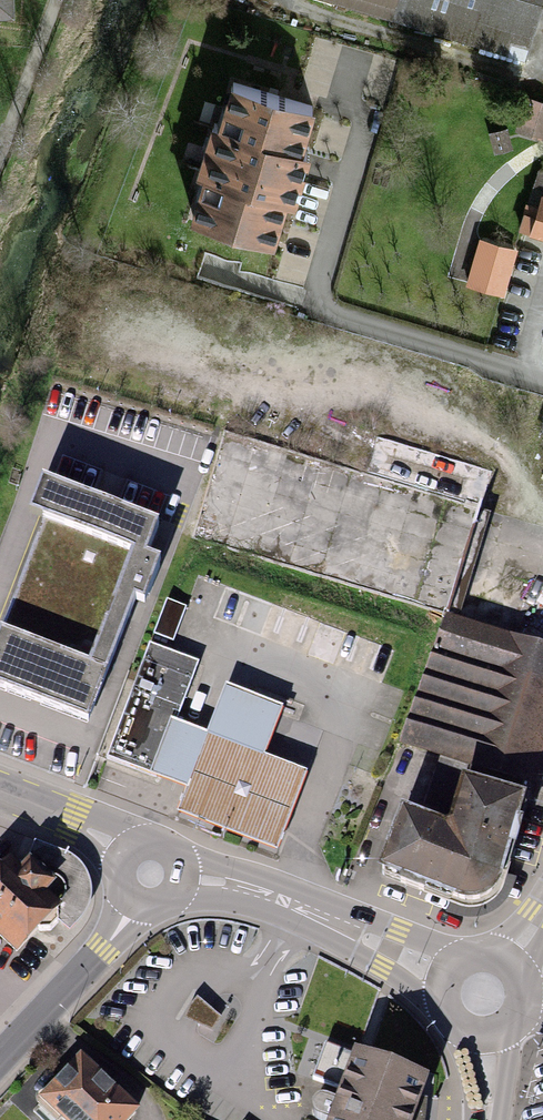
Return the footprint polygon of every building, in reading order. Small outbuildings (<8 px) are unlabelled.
[(15,23),(14,0),(0,0),(0,23),(15,23)] [(525,62),(542,2),(542,0),(313,0),(525,62)] [(317,120),(230,94),(218,135),(213,133),(196,186),(205,189),(192,232),(275,257),(288,214),(296,217),(312,166),(304,164),(317,120)] [(507,129),(490,134),(496,156),(513,152),(507,129)] [(538,172),(533,189),(542,192),(542,173),(538,172)] [(542,198),(536,220),(524,216),(520,234),(542,242),(542,198)] [(0,628),(0,678),(88,712),(135,589),(144,593),(159,553),(145,548),(157,515),(42,472),(30,505),(45,511),(0,628)] [(154,633),(174,640),(186,605),(166,598),(154,633)] [(402,740),(532,784),(542,750),(542,640),(446,608),(402,740)] [(199,661),(150,643),(107,760),(155,778),(156,774),(177,718),(199,661)] [(186,786),(177,809),(277,848),(308,769),(264,752),(283,704),(226,682),(207,730),(194,725),(177,718),(156,774),(173,781),(186,786)] [(403,803),(382,860),(461,893),(472,894),(481,894),(489,889),(497,881),(522,790),(464,772),(449,818),(403,803)] [(16,950),(62,901),(48,888),(57,879),(31,854),(22,863),(11,852),(0,864),(0,935),(16,950)] [(186,1014),(213,1027),(219,1016),(198,997),(190,1003),(186,1014)] [(430,1072),(355,1044),(353,1049),(326,1041),(312,1079),(338,1088),(336,1095),(333,1094),(330,1093),(325,1092),(321,1092),(317,1093),(314,1096),(312,1100),(312,1104),(313,1107),(315,1111),(317,1112),(319,1113),(322,1113),(325,1114),(328,1115),(326,1119),(412,1119),(430,1072)] [(39,1094),(67,1119),(126,1119),(140,1106),(81,1050),(39,1094)]
